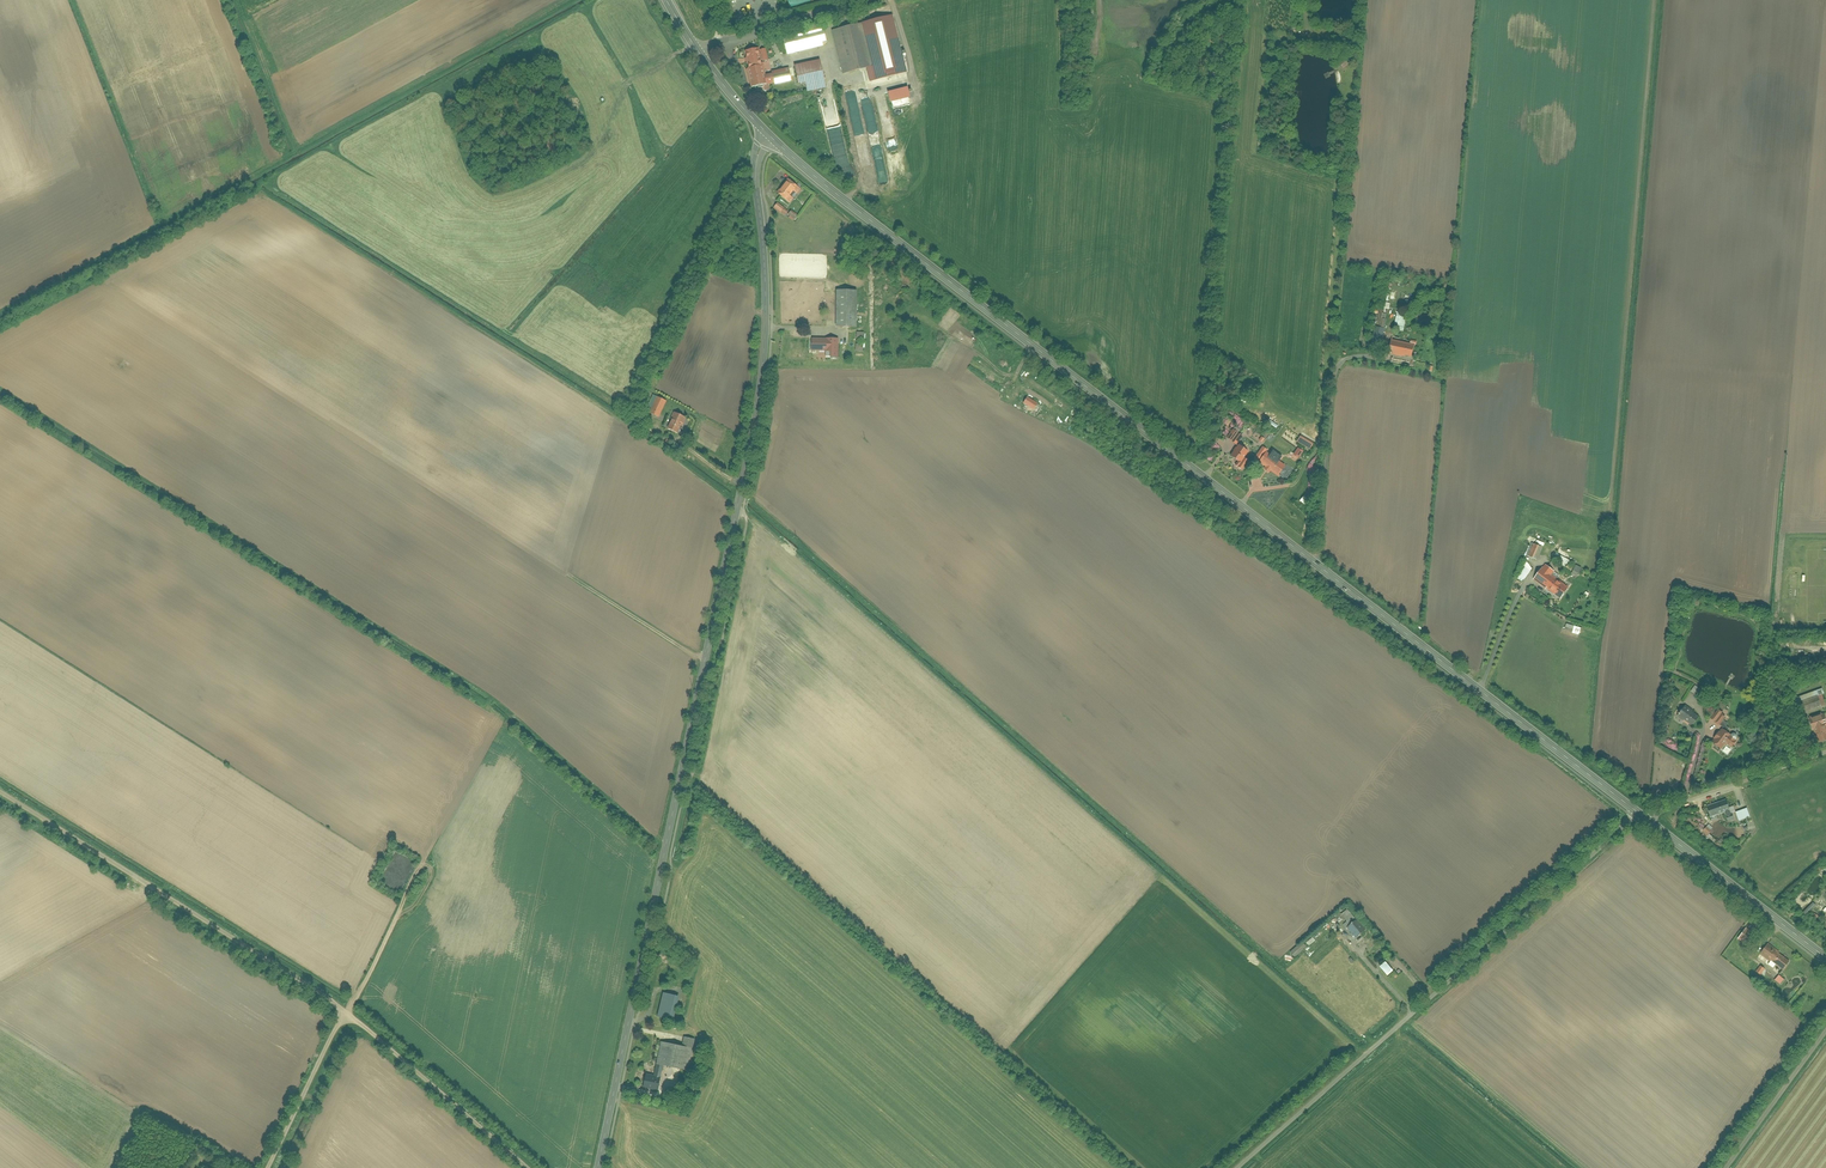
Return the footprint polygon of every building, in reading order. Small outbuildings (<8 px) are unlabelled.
[(726,15),(721,18),(724,25),(730,23),(726,15)] [(834,24),(845,73),(867,68),(856,19),(834,24)] [(819,30),(784,39),(788,53),(823,44),(819,30)] [(769,68),(763,44),(739,49),(743,69),(747,68),(751,88),(790,80),(788,70),(765,75),(764,69),(769,68)] [(1339,65),(1343,70),(1355,60),(1350,55),(1339,65)] [(821,67),(800,73),(804,92),(826,87),(821,67)] [(802,188),(792,179),(781,192),(792,202),(796,197),(792,193),(795,189),(799,192),(802,188)] [(789,210),(778,203),(774,209),(785,216),(789,210)] [(854,291),(836,291),(836,326),(854,326),(854,291)] [(1405,329),(1407,313),(1401,312),(1399,322),(1396,321),(1395,327),(1405,329)] [(1384,317),(1377,316),(1372,340),(1380,342),(1384,317)] [(1400,338),(1390,336),(1387,353),(1410,357),(1413,344),(1400,341),(1400,338)] [(829,351),(828,360),(838,360),(839,338),(812,338),(812,350),(829,351)] [(1040,405),(1030,396),(1025,402),(1035,411),(1040,405)] [(670,401),(659,397),(653,412),(664,417),(670,401)] [(686,418),(677,413),(669,429),(678,433),(686,418)] [(1225,438),(1232,444),(1238,435),(1230,430),(1225,438)] [(677,442),(673,447),(677,451),(681,446),(677,442)] [(1238,467),(1241,462),(1247,453),(1237,446),(1231,455),(1234,458),(1231,463),(1238,467)] [(1259,463),(1260,461),(1278,475),(1284,467),(1267,453),(1262,450),(1263,448),(1260,446),(1251,457),(1259,463)] [(1300,495),(1297,500),(1305,505),(1308,500),(1300,495)] [(1541,547),(1531,541),(1524,553),(1535,558),(1541,547)] [(1558,554),(1555,560),(1568,567),(1571,561),(1558,554)] [(1545,570),(1536,581),(1565,603),(1573,592),(1556,579),(1558,576),(1551,570),(1549,573),(1545,570)] [(1705,694),(1694,689),(1691,695),(1702,700),(1705,694)] [(1819,705),(1815,694),(1795,701),(1799,712),(1819,705)] [(1697,716),(1681,703),(1675,711),(1691,724),(1697,716)] [(1741,739),(1721,723),(1724,720),(1717,714),(1711,722),(1718,727),(1712,734),(1716,737),(1711,744),(1718,749),(1722,743),(1732,751),(1741,739)] [(1809,718),(1816,741),(1825,737),(1825,729),(1824,724),(1825,723),(1825,716),(1822,717),(1821,714),(1809,718)] [(1733,812),(1731,807),(1727,809),(1724,800),(1703,808),(1707,819),(1721,813),(1724,820),(1730,818),(1729,814),(1733,812)] [(1746,810),(1734,814),(1737,823),(1749,819),(1746,810)] [(1706,839),(1712,844),(1715,840),(1709,835),(1706,839)] [(1816,908),(1823,914),(1825,910),(1825,908),(1820,903),(1816,908)] [(1354,938),(1364,929),(1347,908),(1341,913),(1348,921),(1343,925),(1354,938)] [(1758,936),(1743,925),(1734,937),(1749,948),(1758,936)] [(1790,960),(1767,941),(1758,952),(1782,970),(1790,960)] [(1291,953),(1295,957),(1306,948),(1302,944),(1291,953)] [(1761,967),(1744,954),(1739,961),(1756,975),(1761,967)] [(1386,963),(1381,968),(1388,976),(1393,971),(1386,963)] [(678,998),(664,994),(658,1018),(673,1021),(678,998)] [(689,1072),(698,1038),(685,1035),(682,1046),(664,1041),(656,1076),(647,1074),(644,1088),(661,1092),(667,1066),(689,1072)] [(692,1082),(689,1091),(696,1093),(698,1083),(692,1082)]
